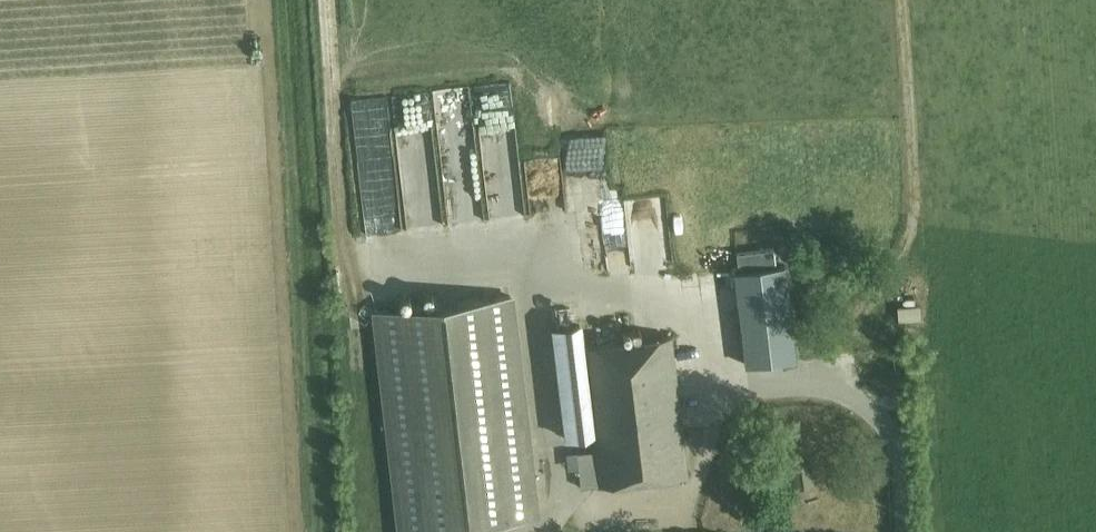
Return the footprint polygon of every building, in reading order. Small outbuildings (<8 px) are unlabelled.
[(520,106),(519,92),(491,93),(491,108),(520,106)] [(442,93),(406,95),(410,162),(429,161),(431,202),(420,202),(422,227),(450,226),(442,93)] [(395,96),(372,98),(381,214),(404,212),(395,96)] [(627,156),(568,158),(569,210),(629,208),(627,156)] [(735,272),(744,343),(747,365),(795,359),(793,337),(783,266),(735,272)] [(511,296),(376,311),(401,531),(488,531),(487,522),(536,516),(511,296)] [(577,310),(550,314),(565,428),(592,424),(577,310)] [(600,486),(688,475),(671,336),(584,346),(600,486)] [(703,438),(715,437),(712,414),(701,415),(703,438)] [(691,417),(691,439),(701,439),(700,417),(691,417)] [(814,487),(811,461),(791,464),(794,489),(814,487)] [(563,520),(509,528),(509,531),(565,531),(563,520)]
